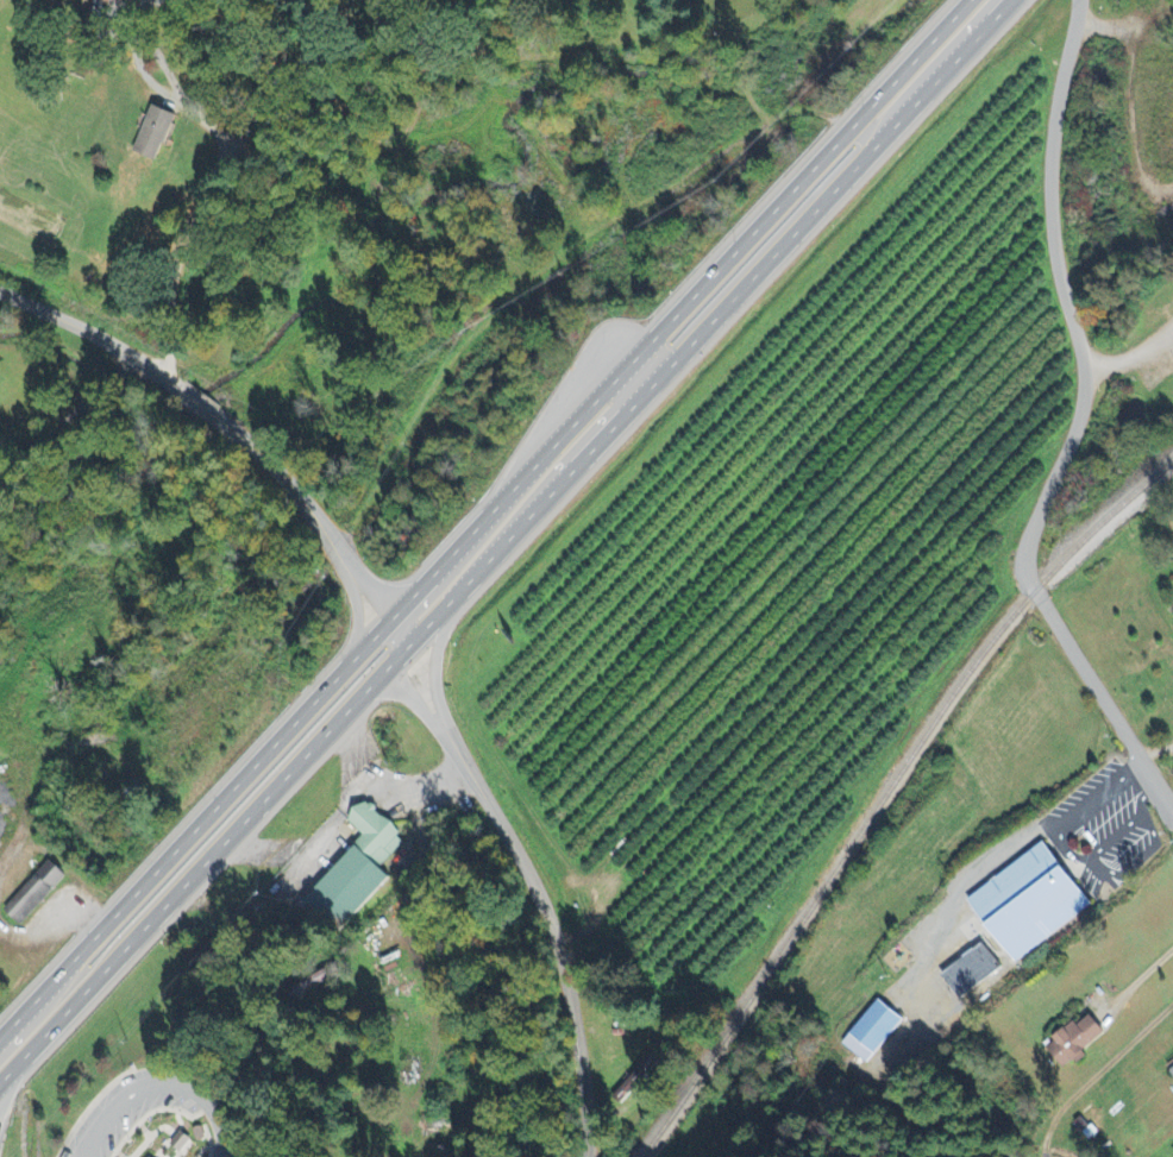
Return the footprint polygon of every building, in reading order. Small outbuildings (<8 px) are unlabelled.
[(178,114),(154,105),(137,152),(161,161),(178,114)] [(352,844),(362,834),(345,818),(363,799),(397,831),(394,836),(400,841),(376,866),(352,844)] [(971,896),(1014,961),(1094,908),(1052,843),(971,896)] [(352,844),(301,900),(333,931),(385,875),(376,866),(352,844)] [(45,861),(2,908),(18,923),(62,876),(45,861)] [(944,977),(963,1000),(1003,968),(984,944),(944,977)] [(332,963),(284,988),(289,998),(337,971),(332,963)] [(844,1044),(868,1065),(907,1022),(883,1000),(844,1044)] [(1109,1034),(1093,1016),(1080,1027),(1076,1023),(1055,1040),(1058,1044),(1050,1050),(1067,1070),(1109,1034)] [(192,1140),(182,1132),(172,1146),(182,1153),(192,1140)]
